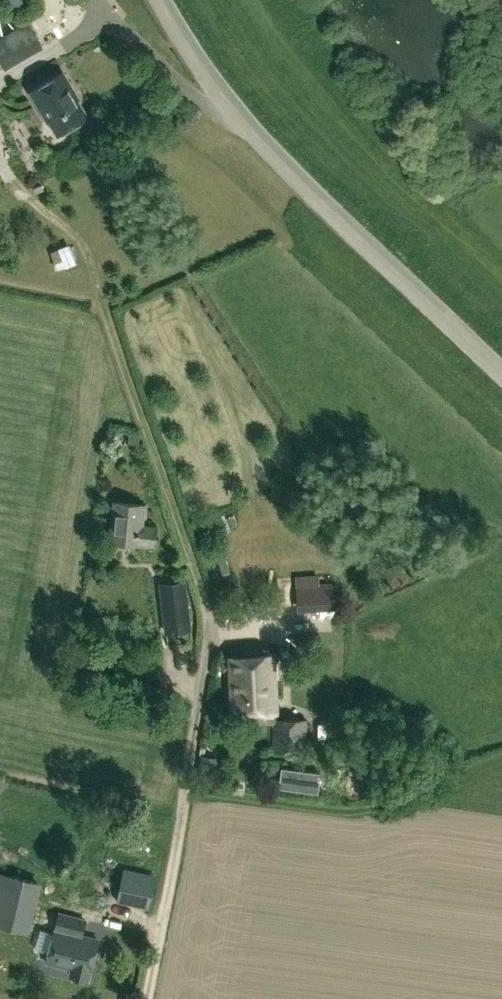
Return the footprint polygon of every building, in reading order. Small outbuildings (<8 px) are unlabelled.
[(33,91),(50,120),(52,119),(60,134),(90,116),(76,93),(78,93),(66,72),(33,91)] [(147,503),(113,500),(109,542),(157,547),(159,526),(145,524),(147,503)] [(221,572),(229,570),(224,553),(216,555),(221,572)] [(298,611),(335,608),(333,581),(319,582),(319,573),(295,575),(298,611)] [(185,596),(161,599),(165,632),(189,629),(185,596)] [(233,711),(277,708),(274,653),(230,656),(233,711)] [(306,719),(273,718),(272,751),(306,752),(306,719)] [(214,782),(219,757),(202,754),(197,779),(214,782)] [(22,892),(26,877),(0,871),(0,887),(22,892)] [(123,871),(116,901),(149,908),(156,879),(123,871)] [(35,902),(8,895),(1,926),(28,932),(35,902)] [(72,969),(71,975),(89,980),(99,940),(82,936),(86,921),(59,914),(47,962),(72,969)]
